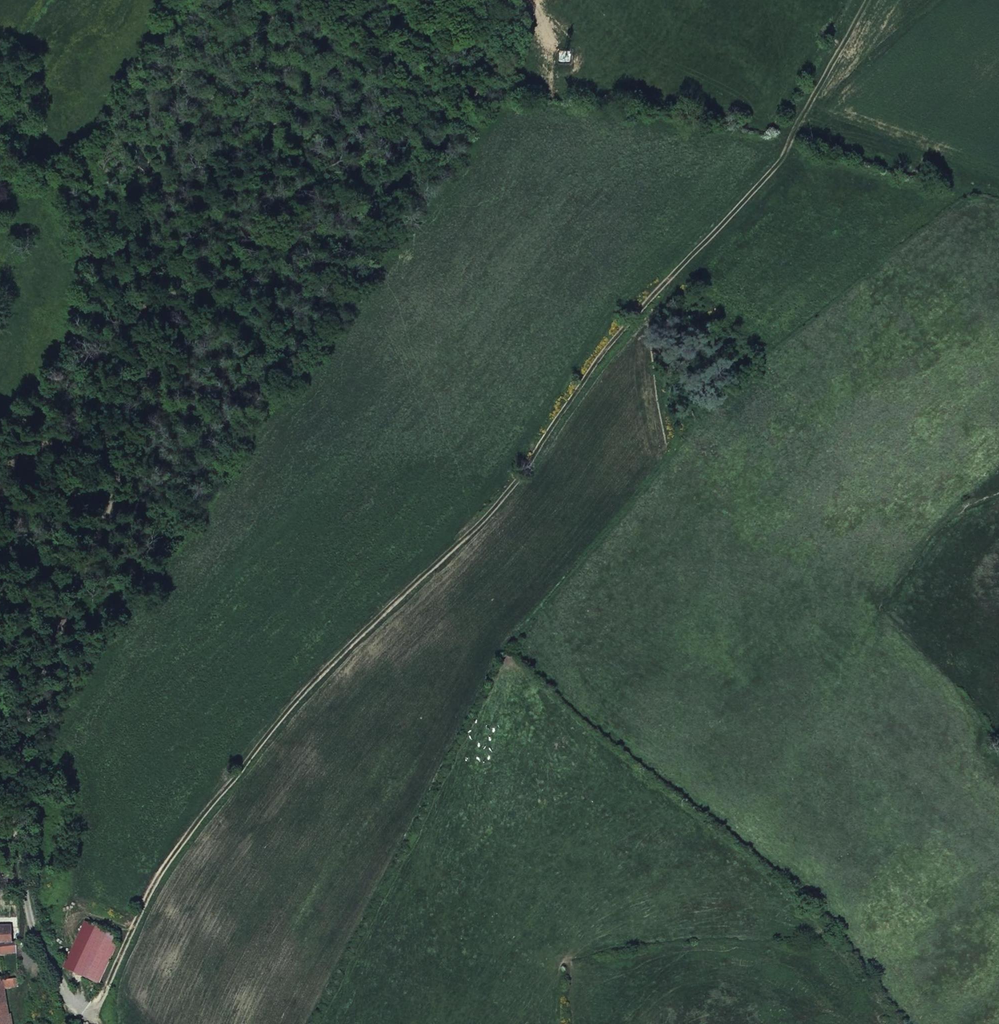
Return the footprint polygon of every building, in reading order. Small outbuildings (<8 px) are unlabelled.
[(77,963),(75,972),(99,983),(119,938),(94,926),(77,963)] [(16,953),(16,942),(11,942),(9,927),(0,927),(0,955),(16,953)] [(6,990),(18,987),(17,979),(4,981),(3,979),(0,980),(0,1023),(10,1023),(6,990)]
